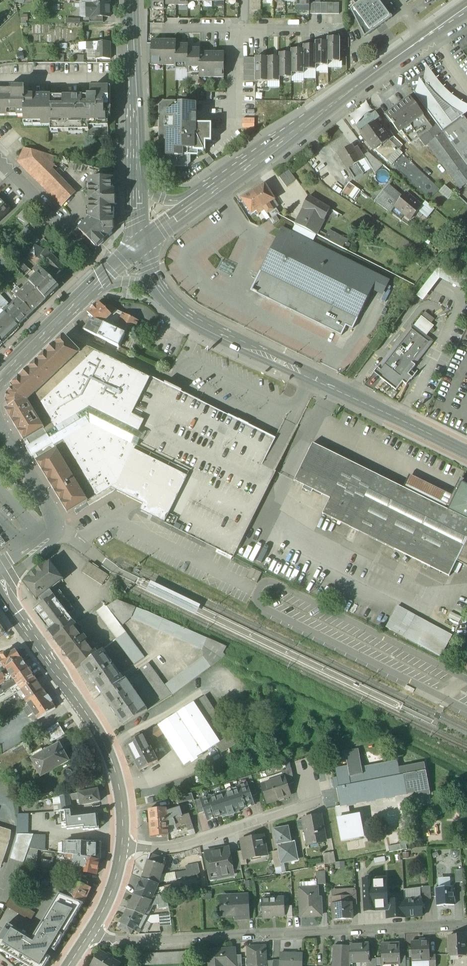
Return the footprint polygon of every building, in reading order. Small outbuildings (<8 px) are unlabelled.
[(188,0),(152,0),(152,10),(164,10),(164,6),(188,6),(188,2),(188,0)] [(309,6),(309,14),(339,14),(339,3),(320,3),(320,0),(309,0),(309,6)] [(392,18),(379,0),(352,0),(347,3),(365,38),(392,18)] [(110,3),(87,3),(87,17),(89,17),(103,17),(110,17),(110,3)] [(327,42),(328,62),(340,62),(340,50),(340,39),(340,38),(327,38),(327,42)] [(188,70),(188,50),(188,46),(176,46),(176,42),(152,42),(151,66),(175,66),(175,70),(188,70)] [(328,62),(327,42),(315,42),(315,46),(316,66),(328,66),(328,62)] [(110,43),(87,43),(87,49),(94,49),(97,51),(97,59),(110,59),(110,43)] [(316,66),(315,46),(303,46),(303,50),(304,70),(316,70),(316,66)] [(188,50),(188,70),(188,74),(199,74),(199,78),(224,78),(224,54),(200,54),(200,50),(188,50)] [(304,70),(303,50),(291,50),(291,54),(292,74),(304,74),(304,70)] [(292,74),(291,54),(279,54),(279,58),(280,78),(292,78),(292,74)] [(255,58),(244,58),(244,82),(255,82),(255,58)] [(267,82),(267,58),(255,58),(255,82),(267,82)] [(280,78),(279,58),(267,58),(267,82),(279,82),(280,78)] [(436,78),(415,93),(414,92),(414,93),(437,125),(442,132),(463,116),(436,78)] [(25,96),(25,89),(19,89),(19,84),(12,84),(12,91),(2,91),(2,96),(0,96),(0,116),(24,116),(24,126),(51,126),(51,97),(51,96),(25,96)] [(91,97),(51,97),(51,126),(51,131),(88,131),(88,137),(108,137),(108,117),(111,117),(111,86),(91,86),(91,97)] [(410,98),(386,115),(399,133),(402,131),(422,116),(423,115),(410,98)] [(196,105),(179,104),(178,104),(164,104),(161,107),(161,163),(164,166),(185,166),(188,163),(188,150),(194,150),(193,152),(206,152),(206,143),(212,143),(212,124),(196,124),(196,105)] [(376,112),(370,117),(369,116),(366,118),(366,119),(356,127),(361,133),(361,134),(367,142),(370,147),(371,147),(374,151),(375,151),(389,141),(394,137),(376,112)] [(422,116),(402,131),(411,144),(419,138),(432,128),(422,116)] [(442,132),(443,134),(466,166),(466,121),(463,116),(442,132)] [(432,128),(419,138),(425,147),(428,145),(443,134),(442,132),(437,125),(432,128)] [(443,134),(428,145),(452,178),(459,172),(466,166),(443,134)] [(403,146),(394,137),(389,141),(399,150),(403,146)] [(389,141),(375,151),(387,161),(399,150),(389,141)] [(351,146),(338,155),(347,170),(357,164),(364,159),(359,151),(356,153),(351,146)] [(51,175),(23,150),(18,162),(60,205),(60,204),(69,195),(70,195),(70,194),(51,175)] [(440,189),(399,150),(387,161),(431,199),(440,189)] [(357,164),(347,170),(354,180),(363,174),(357,164)] [(459,172),(466,183),(466,166),(459,172)] [(296,180),(289,170),(284,174),(291,184),(296,180)] [(459,172),(452,178),(460,189),(466,184),(466,183),(459,172)] [(291,184),(284,174),(279,177),(286,187),(291,184)] [(112,192),(112,179),(90,179),(90,219),(112,219),(112,207),(114,207),(114,192),(112,192)] [(343,192),(354,200),(361,190),(350,182),(343,192)] [(274,200),(265,185),(253,192),(263,208),(269,204),(274,200)] [(441,191),(446,196),(452,190),(447,185),(441,191)] [(388,188),(377,203),(390,213),(395,207),(401,199),(388,188)] [(263,208),(253,192),(242,200),(252,215),(257,211),(259,214),(265,211),(263,208)] [(401,199),(395,207),(410,220),(422,206),(406,193),(401,199)] [(330,209),(309,197),(295,224),(316,235),(330,209)] [(0,202),(0,220),(9,211),(4,206),(5,205),(1,201),(0,202)] [(269,204),(263,208),(265,211),(267,214),(273,210),(269,204)] [(37,219),(26,208),(16,218),(25,227),(30,223),(31,225),(37,219)] [(273,210),(267,214),(270,220),(279,214),(276,209),(273,210)] [(112,219),(90,219),(79,230),(96,248),(97,247),(97,248),(104,241),(104,240),(113,231),(113,230),(114,230),(113,222),(112,222),(112,219)] [(305,240),(294,235),(293,234),(282,229),(282,228),(281,229),(277,238),(277,239),(260,272),(260,273),(269,278),(272,279),(268,288),(280,294),(283,296),(283,295),(286,297),(287,298),(287,297),(292,300),(293,301),(304,306),(305,306),(315,312),(316,312),(316,311),(320,303),(331,308),(330,308),(331,309),(331,308),(343,314),(344,315),(356,320),(356,321),(357,320),(362,310),(362,309),(367,298),(368,298),(368,297),(373,286),(383,292),(384,292),(385,291),(384,291),(389,282),(389,281),(388,281),(377,276),(377,275),(376,275),(365,270),(365,269),(365,270),(354,264),(353,263),(353,264),(342,258),(341,258),(330,252),(329,252),(318,247),(318,246),(317,246),(306,241),(306,240),(305,240)] [(39,241),(27,229),(18,237),(28,247),(31,249),(39,241)] [(340,239),(329,233),(326,239),(337,245),(340,239)] [(441,250),(435,245),(433,248),(439,253),(441,250)] [(50,253),(45,249),(43,252),(34,247),(33,250),(31,252),(30,255),(41,261),(44,264),(57,276),(65,268),(60,263),(62,261),(52,251),(50,253)] [(263,252),(255,268),(260,271),(268,255),(263,252)] [(41,261),(30,255),(28,256),(39,268),(39,267),(40,268),(44,264),(41,261)] [(33,274),(22,263),(15,269),(26,280),(33,274)] [(40,268),(39,267),(39,268),(33,274),(26,280),(30,284),(46,300),(59,287),(40,268)] [(0,271),(0,280),(2,282),(8,277),(3,271),(1,270),(0,271)] [(30,284),(21,292),(14,285),(9,289),(32,313),(46,300),(30,284)] [(9,289),(8,289),(7,289),(8,290),(0,297),(0,308),(18,327),(32,313),(9,289)] [(105,305),(103,307),(98,302),(87,313),(94,319),(125,335),(131,337),(136,327),(138,328),(141,322),(105,305)] [(1,343),(18,327),(0,308),(0,342),(1,343)] [(434,319),(425,312),(421,317),(431,324),(434,319)] [(421,317),(414,327),(426,336),(434,326),(431,324),(421,317)] [(125,335),(94,319),(85,330),(84,330),(119,348),(125,335)] [(414,327),(410,332),(408,331),(405,335),(406,336),(396,348),(395,347),(392,352),(393,353),(392,354),(390,352),(373,373),(396,391),(402,382),(406,385),(412,378),(408,375),(415,366),(412,364),(431,340),(426,336),(414,327)] [(64,336),(11,387),(13,389),(8,394),(6,402),(9,409),(5,411),(27,447),(31,446),(28,441),(44,430),(28,403),(80,353),(65,337),(64,336)] [(44,430),(28,441),(31,446),(27,447),(26,448),(29,454),(32,459),(34,458),(37,456),(39,460),(56,450),(88,503),(117,485),(118,485),(122,475),(136,447),(132,445),(144,421),(131,415),(150,379),(90,349),(89,349),(65,337),(80,353),(28,403),(44,430)] [(106,342),(95,337),(93,342),(104,347),(106,342)] [(129,353),(119,348),(117,353),(127,358),(129,353)] [(302,413),(292,407),(276,439),(172,388),(150,377),(150,379),(156,382),(171,389),(264,435),(257,450),(244,474),(237,471),(235,475),(222,503),(213,521),(134,482),(133,481),(128,490),(123,488),(118,485),(117,485),(123,495),(150,508),(147,515),(233,558),(302,413)] [(156,382),(150,379),(131,415),(144,421),(132,445),(136,447),(122,475),(133,481),(134,482),(213,521),(222,503),(235,475),(237,471),(244,474),(257,450),(264,435),(171,389),(156,382)] [(462,482),(448,510),(313,444),(294,481),(330,499),(323,514),(449,577),(457,561),(466,541),(466,485),(462,482)] [(56,450),(39,460),(37,456),(34,458),(68,515),(88,503),(56,450)] [(133,481),(122,475),(118,485),(123,488),(128,490),(133,481)] [(2,507),(0,509),(8,517),(10,515),(2,507)] [(457,561),(466,567),(466,541),(457,561)] [(64,580),(50,562),(49,563),(43,567),(42,566),(29,577),(30,578),(23,583),(23,582),(23,583),(29,591),(28,591),(29,591),(34,598),(37,601),(39,599),(36,595),(47,587),(50,590),(55,586),(55,587),(63,580),(63,581),(64,580)] [(93,566),(88,562),(82,572),(87,576),(93,566)] [(104,572),(93,566),(87,576),(97,582),(104,572)] [(251,568),(246,578),(251,581),(256,570),(251,568)] [(256,570),(251,581),(257,583),(262,573),(256,570)] [(104,572),(97,582),(102,585),(109,575),(104,572)] [(199,614),(203,604),(153,582),(149,592),(199,614)] [(59,591),(53,595),(50,590),(47,587),(36,595),(39,599),(39,600),(40,599),(43,603),(35,609),(50,629),(47,631),(54,640),(75,623),(66,611),(72,607),(59,591)] [(136,608),(117,601),(106,608),(121,627),(131,618),(132,617),(136,608)] [(105,606),(97,612),(117,639),(125,633),(121,627),(106,608),(106,607),(105,606)] [(443,656),(454,634),(397,606),(386,628),(443,656)] [(207,639),(136,608),(132,617),(131,618),(202,650),(207,639)] [(98,653),(75,623),(54,640),(76,669),(82,665),(98,653)] [(144,658),(125,633),(117,639),(116,640),(134,665),(144,658)] [(227,647),(207,639),(202,650),(203,658),(210,667),(226,656),(223,653),(227,647)] [(98,653),(82,665),(98,689),(120,674),(103,650),(98,653)] [(5,670),(6,669),(6,668),(21,659),(16,651),(7,656),(5,653),(0,656),(0,663),(5,670)] [(165,686),(172,696),(210,667),(203,658),(165,686)] [(28,669),(21,659),(6,668),(6,669),(11,676),(5,675),(1,678),(4,684),(28,669)] [(165,686),(148,663),(139,670),(162,702),(172,696),(165,686)] [(28,669),(4,684),(0,686),(0,696),(4,693),(3,693),(17,685),(20,690),(21,690),(36,681),(28,669)] [(43,691),(36,681),(21,690),(24,695),(22,696),(26,702),(43,691)] [(147,711),(129,684),(106,700),(124,726),(147,711)] [(43,691),(26,702),(29,706),(27,707),(32,715),(34,714),(38,720),(55,709),(43,691)] [(202,716),(213,709),(205,696),(194,703),(202,716)] [(202,716),(194,703),(177,715),(198,747),(203,754),(217,745),(220,743),(202,716)] [(236,744),(213,709),(202,716),(220,743),(217,745),(222,753),(236,744)] [(177,715),(145,736),(148,743),(163,733),(180,758),(198,747),(177,715)] [(58,723),(44,731),(51,742),(65,734),(58,723)] [(134,741),(127,745),(136,762),(139,760),(153,753),(148,743),(145,736),(134,741)] [(0,756),(0,767),(2,770),(30,753),(24,741),(0,756)] [(59,744),(44,752),(42,749),(30,755),(41,776),(68,761),(63,751),(66,750),(62,743),(59,745),(59,744)] [(198,747),(180,758),(185,766),(203,754),(198,747)] [(398,761),(362,768),(360,758),(358,750),(345,753),(347,767),(335,769),(337,778),(335,779),(340,807),(349,806),(393,797),(407,795),(403,775),(400,776),(399,768),(398,761)] [(153,753),(139,760),(143,769),(158,761),(153,753)] [(424,763),(399,768),(400,776),(403,775),(407,795),(416,793),(417,797),(430,794),(424,763)] [(291,768),(282,772),(283,777),(284,777),(287,786),(294,783),(291,768)] [(283,777),(262,784),(268,803),(291,796),(287,786),(284,777),(283,777)] [(253,782),(247,784),(251,796),(257,794),(253,782)] [(247,784),(238,787),(239,788),(210,797),(209,796),(200,799),(204,812),(207,821),(222,816),(223,818),(240,812),(239,810),(254,805),(251,796),(247,784)] [(98,790),(79,793),(79,794),(80,799),(81,805),(100,802),(98,790)] [(79,794),(61,797),(62,804),(62,811),(71,811),(70,801),(80,799),(79,794)] [(192,794),(177,798),(178,804),(194,800),(192,794)] [(200,799),(194,801),(198,814),(204,812),(200,799)] [(351,817),(349,806),(340,807),(336,808),(338,819),(351,817)] [(167,809),(150,810),(150,823),(167,822),(183,816),(181,808),(167,813),(167,809)] [(98,814),(71,816),(71,811),(62,811),(60,811),(62,828),(67,828),(67,830),(83,828),(84,831),(99,829),(98,814)] [(28,814),(17,814),(17,834),(28,834),(28,814)] [(183,816),(167,822),(167,827),(175,825),(176,827),(186,825),(188,831),(194,829),(190,814),(183,816)] [(351,817),(338,819),(342,841),(363,837),(359,815),(351,817)] [(321,816),(303,819),(308,846),(326,843),(321,816)] [(167,822),(150,823),(151,837),(168,836),(167,827),(167,822)] [(295,841),(292,842),(289,827),(274,830),(278,851),(280,862),(281,862),(298,859),(295,841)] [(0,828),(0,861),(3,862),(10,840),(11,831),(0,828)] [(34,835),(17,834),(16,840),(10,859),(24,863),(34,835)] [(46,835),(34,834),(29,849),(45,851),(46,835)] [(263,836),(242,840),(244,851),(246,860),(266,856),(263,836)] [(100,843),(67,842),(67,855),(83,857),(100,860),(100,843)] [(400,845),(389,847),(390,853),(402,850),(400,845)] [(228,848),(205,853),(210,873),(217,872),(218,878),(233,875),(232,871),(229,853),(228,848)] [(244,851),(238,852),(240,866),(247,865),(246,860),(244,851)] [(278,851),(272,852),(275,869),(282,867),(281,862),(280,862),(278,851)] [(238,852),(229,853),(232,871),(241,870),(240,866),(238,852)] [(334,852),(323,854),(325,865),(336,863),(334,852)] [(83,857),(69,855),(67,865),(76,867),(81,868),(83,857)] [(166,860),(150,855),(148,861),(163,866),(166,860)] [(100,860),(83,857),(81,868),(80,871),(97,874),(100,860)] [(163,866),(148,861),(142,879),(157,884),(160,876),(163,866)] [(198,864),(185,866),(186,871),(187,877),(200,874),(198,864)] [(186,871),(175,873),(176,880),(187,877),(186,871)] [(326,885),(325,872),(316,872),(316,885),(326,885)] [(175,873),(160,876),(157,884),(176,880),(175,873)] [(53,882),(41,877),(38,885),(50,890),(53,882)] [(157,884),(142,879),(134,896),(151,901),(152,898),(153,898),(157,884)] [(77,882),(74,881),(70,889),(53,882),(50,890),(59,894),(83,903),(91,888),(87,886),(88,884),(78,880),(77,882)] [(363,881),(365,911),(374,910),(374,907),(386,906),(387,919),(405,918),(405,917),(404,900),(388,901),(387,880),(363,881)] [(182,885),(165,888),(166,895),(181,892),(184,892),(182,885)] [(430,886),(421,887),(422,893),(424,893),(424,900),(431,899),(430,886)] [(317,888),(300,889),(300,901),(301,901),(301,916),(320,915),(320,905),(317,905),(317,888)] [(453,888),(436,889),(437,906),(454,905),(453,888)] [(83,903),(59,894),(44,917),(67,931),(83,903)] [(247,897),(226,898),(226,904),(221,904),(221,917),(239,916),(239,920),(249,920),(247,894),(247,897)] [(153,898),(152,898),(151,901),(152,902),(150,906),(159,904),(160,909),(169,907),(166,895),(153,898)] [(151,901),(134,896),(127,909),(144,916),(150,906),(152,902),(151,901)] [(350,897),(332,898),(333,904),(334,920),(352,919),(351,906),(350,897)] [(284,898),(261,899),(262,919),(272,918),(272,917),(284,917),(284,907),(284,898)] [(422,899),(404,900),(405,917),(423,916),(422,899)] [(292,906),(284,907),(284,917),(286,916),(286,918),(293,917),(292,906)] [(144,916),(127,909),(118,928),(131,935),(133,930),(139,933),(143,925),(147,917),(144,916)] [(170,914),(158,916),(159,923),(160,927),(172,925),(170,914)] [(158,916),(147,917),(143,925),(159,923),(158,916)] [(44,917),(32,938),(26,948),(44,959),(50,950),(55,952),(67,931),(44,917)] [(7,924),(0,936),(0,950),(28,965),(46,965),(49,961),(44,959),(26,948),(32,938),(7,924)] [(464,935),(448,936),(449,957),(465,956),(465,954),(465,942),(464,935)] [(419,942),(411,943),(412,961),(429,960),(429,955),(428,940),(419,940),(419,942)] [(391,944),(381,944),(381,963),(391,962),(391,965),(399,965),(400,965),(399,957),(399,946),(391,946),(391,944)] [(368,945),(350,946),(350,947),(349,962),(350,962),(365,962),(368,962),(369,962),(369,960),(368,945)] [(333,946),(333,965),(350,965),(350,962),(349,962),(350,947),(333,946)] [(248,948),(249,965),(256,965),(266,965),(266,961),(266,948),(248,948)] [(207,951),(208,965),(235,965),(235,958),(234,950),(207,951)] [(190,951),(166,953),(166,964),(190,963),(190,951)] [(100,953),(92,965),(119,965),(120,965),(113,960),(115,957),(109,953),(106,956),(100,953)] [(166,953),(136,954),(136,965),(166,964),(166,953)] [(280,953),(280,961),(280,965),(302,965),(302,954),(280,953)]
